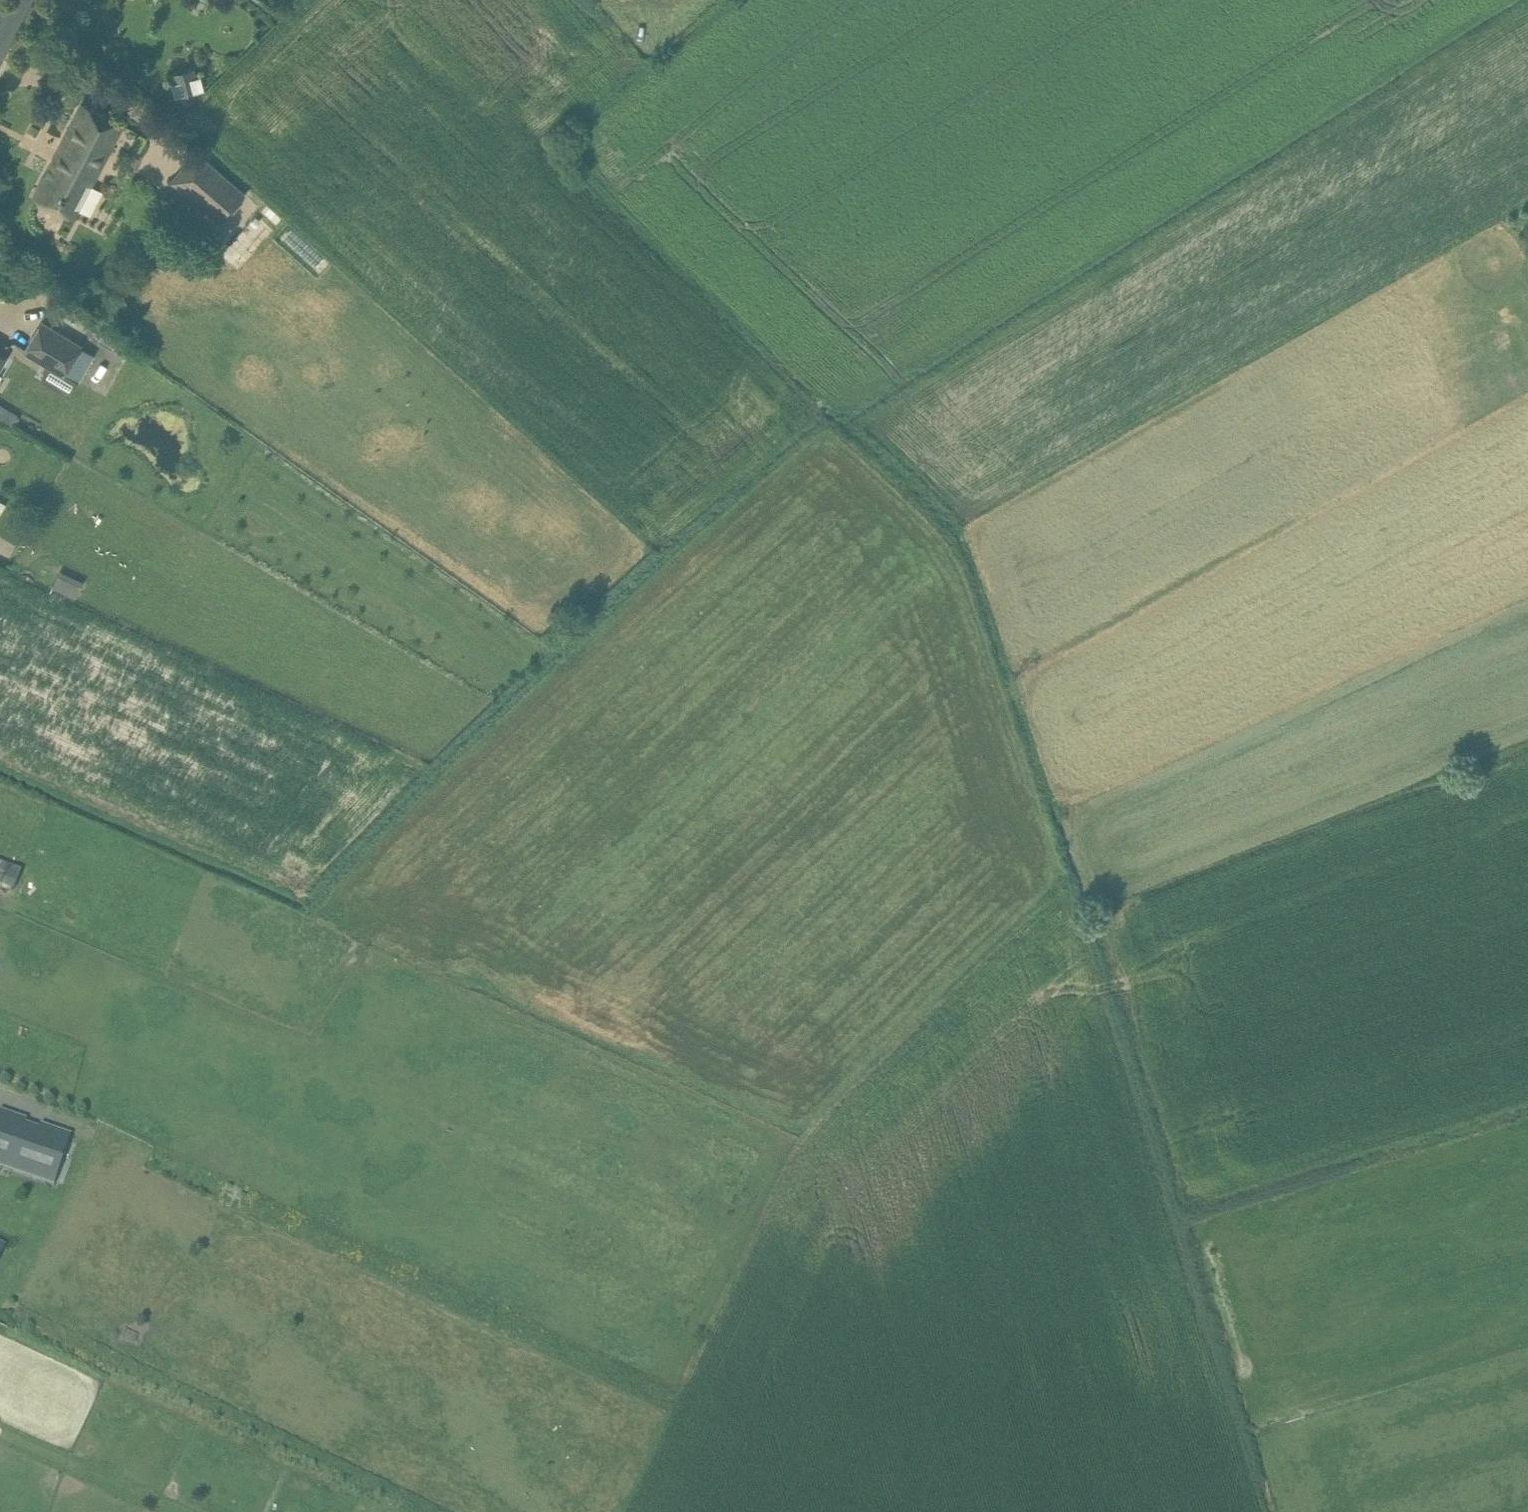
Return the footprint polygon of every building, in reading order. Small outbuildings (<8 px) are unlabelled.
[(195,49),(159,83),(181,106),(217,72),(195,49)] [(82,104),(34,196),(74,217),(122,125),(82,104)] [(169,182),(218,224),(246,194),(196,151),(169,182)] [(41,323),(25,350),(63,373),(79,345),(41,323)] [(12,425),(18,414),(0,403),(0,419),(12,425)] [(76,597),(84,579),(61,570),(54,587),(76,597)] [(14,889),(21,871),(0,863),(0,884),(14,889)] [(0,1148),(0,1150),(13,1155),(9,1169),(54,1185),(63,1159),(52,1155),(60,1133),(62,1134),(63,1132),(46,1127),(45,1130),(39,1128),(24,1123),(18,1141),(4,1137),(0,1148)]
